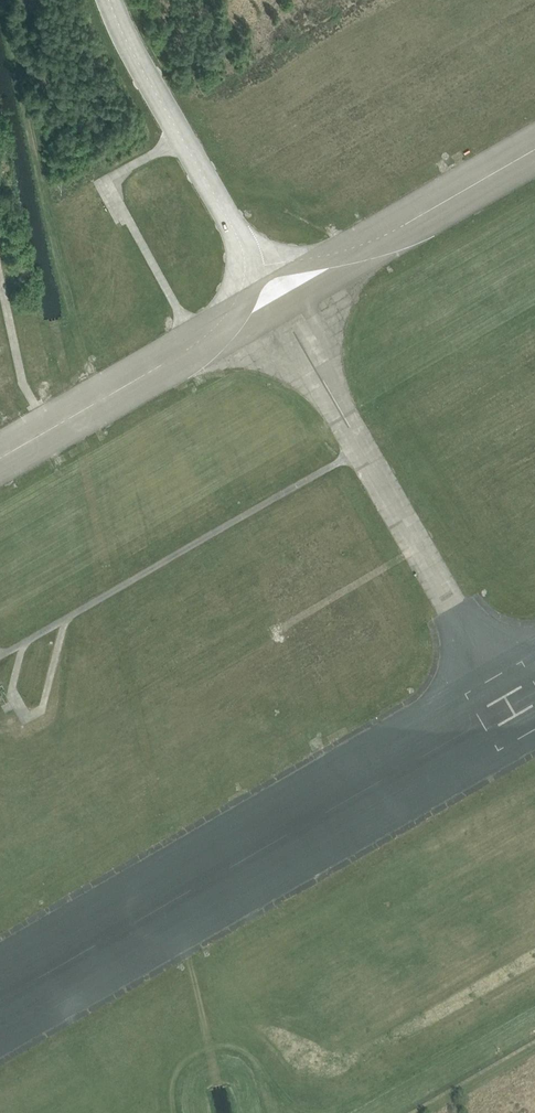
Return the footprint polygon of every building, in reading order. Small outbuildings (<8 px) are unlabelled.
[(35,289),(30,288),(28,288),(30,299),(32,298),(37,295),(35,289)]
